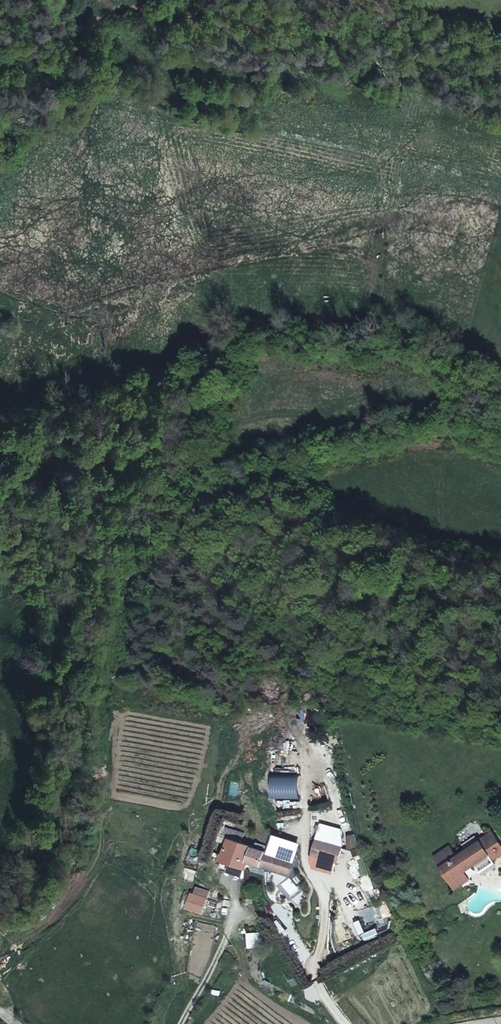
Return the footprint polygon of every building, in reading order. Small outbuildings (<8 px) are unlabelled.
[(459,855),(444,865),(459,889),(472,880),(467,873),(478,865),(482,873),(498,864),(495,860),(500,856),(500,849),(496,841),(499,839),(495,832),(460,855),(459,855)] [(224,862),(248,871),(251,860),(255,848),(232,839),(224,862)] [(318,841),(314,855),(337,861),(342,848),(318,841)] [(444,865),(459,855),(453,846),(438,855),(444,865)] [(294,862),(255,848),(251,860),(289,874),(294,862)] [(248,871),(224,862),(222,868),(245,876),(248,871)] [(208,900),(193,894),(188,909),(203,915),(208,900)]
